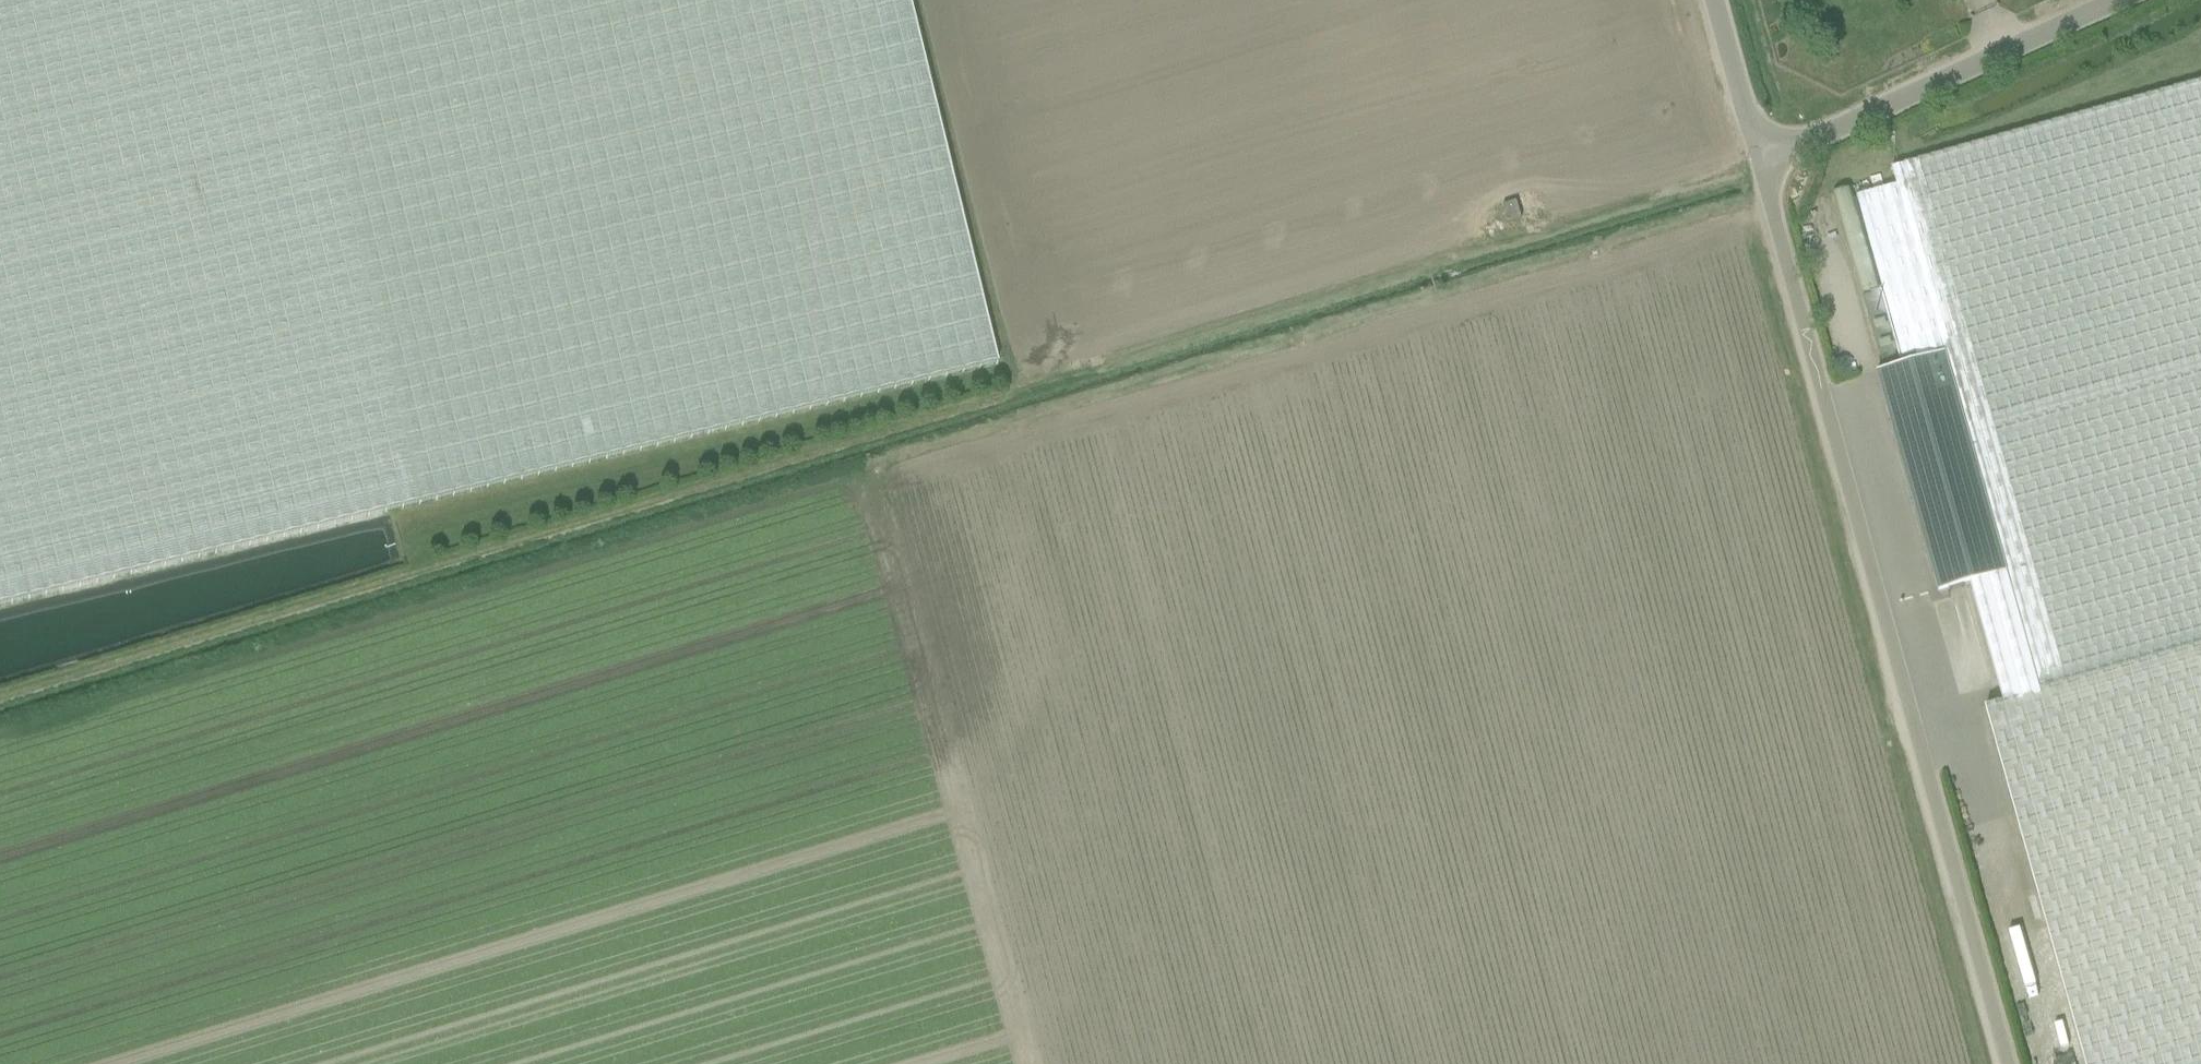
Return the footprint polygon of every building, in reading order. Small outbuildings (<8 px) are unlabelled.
[(998,365),(909,0),(0,0),(0,606),(998,365)] [(1970,584),(2004,704),(1986,709),(2085,1063),(2200,1063),(2200,82),(1892,169),(1897,185),(1854,197),(1900,358),(1913,354),(1915,362),(1877,372),(1939,593),(1970,584)] [(1860,297),(1877,356),(1894,352),(1878,293),(1860,297)]
